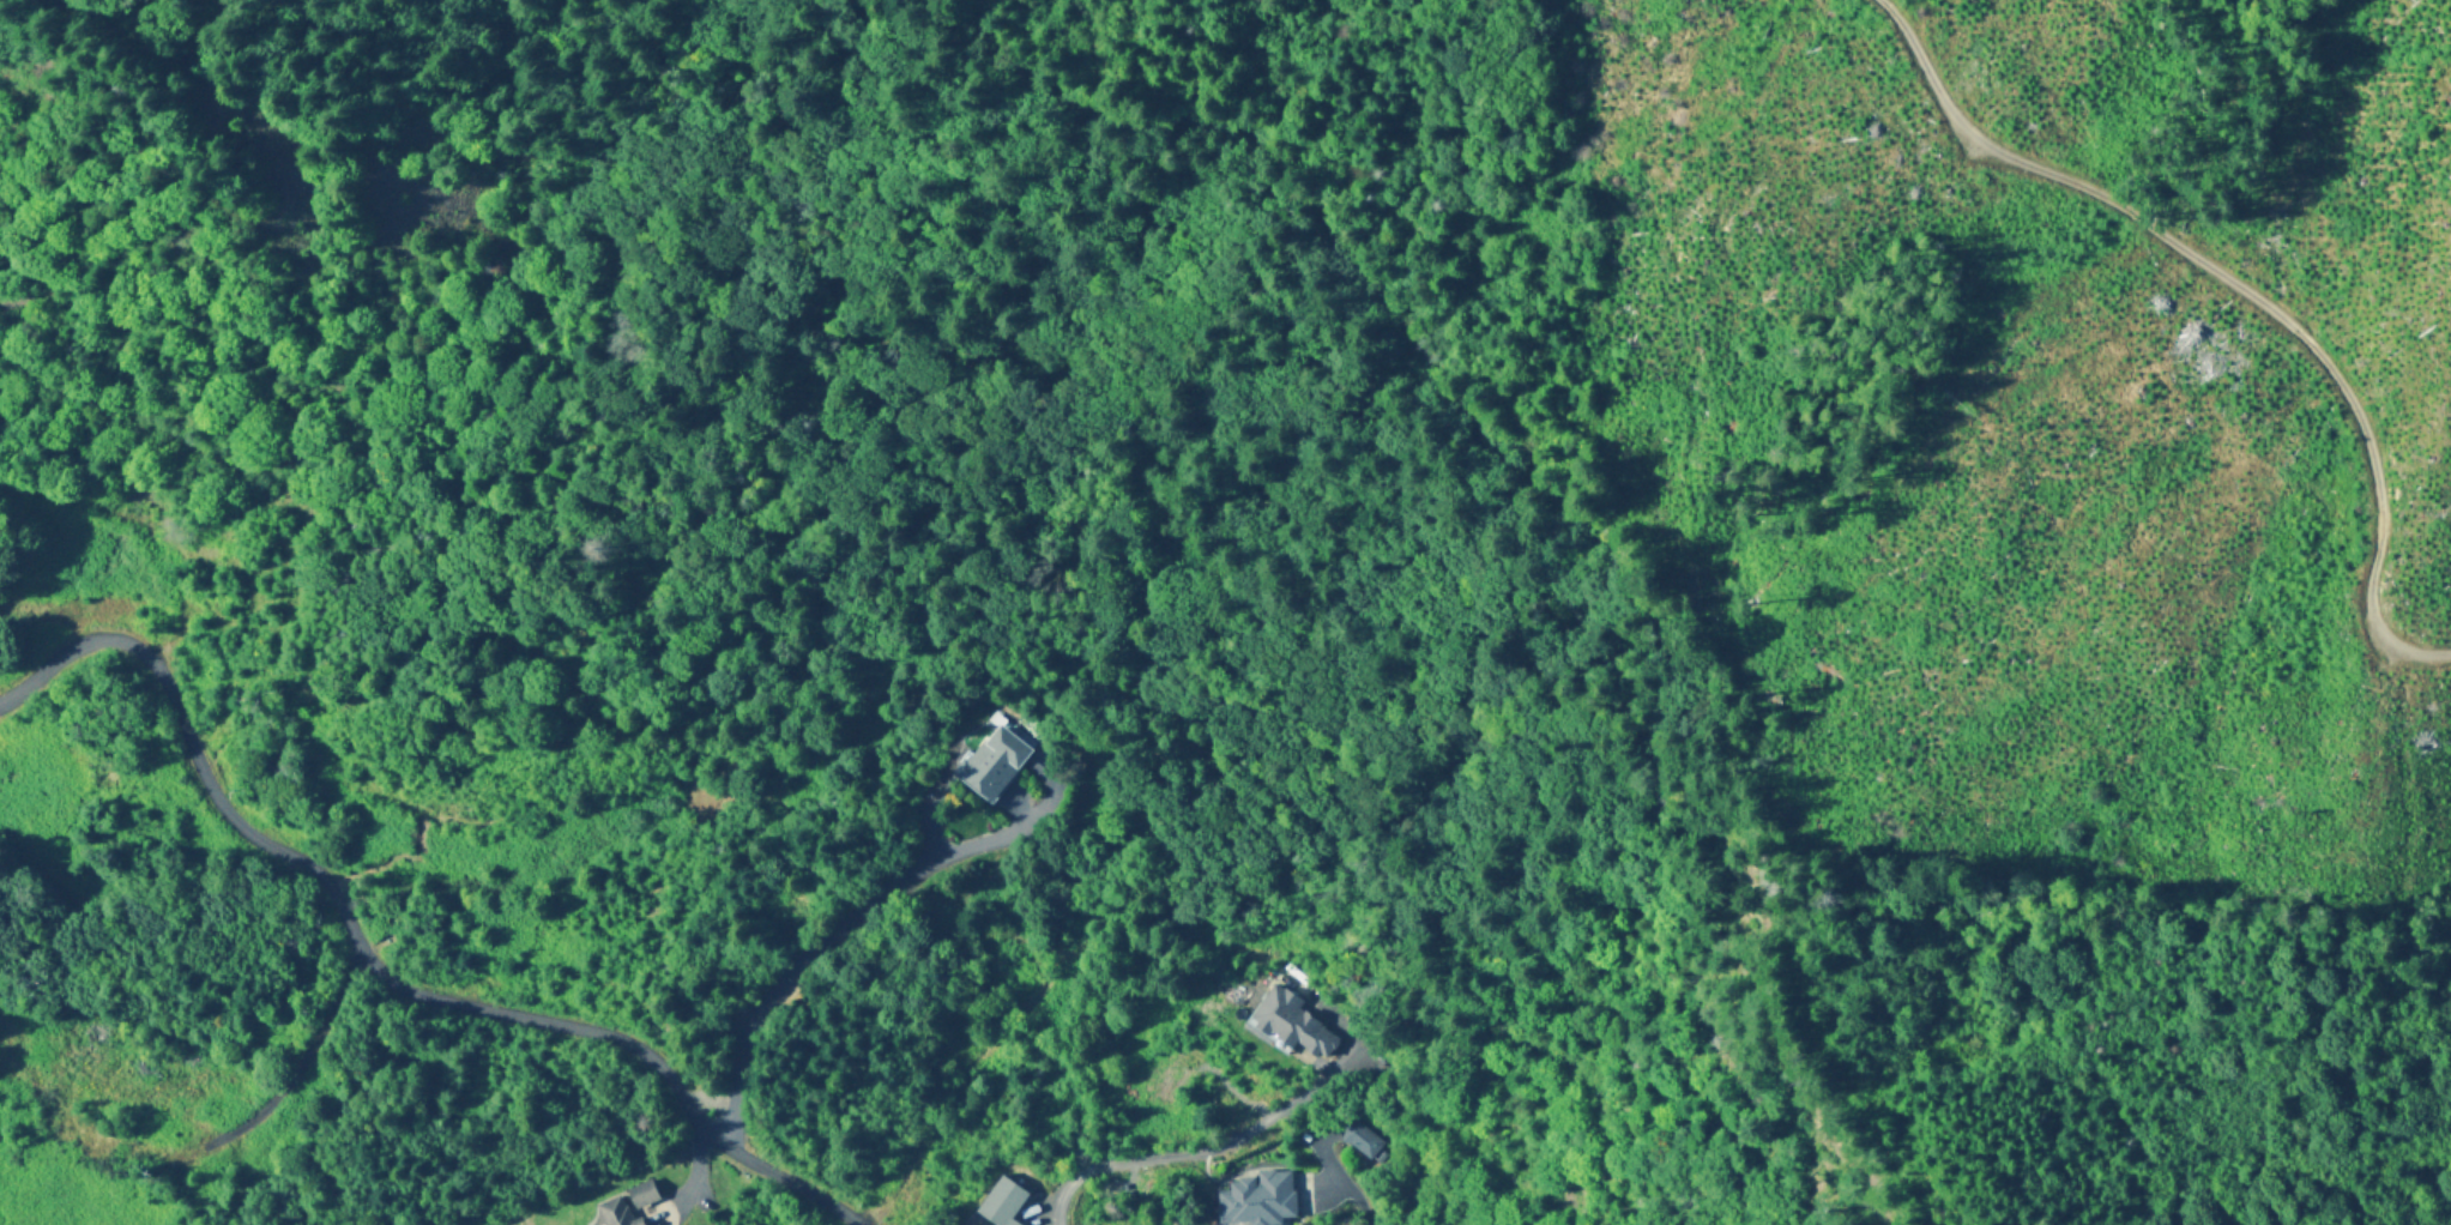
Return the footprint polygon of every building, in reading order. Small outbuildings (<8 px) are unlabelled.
[(988,807),(1026,749),(991,726),(977,746),(971,742),(946,779),(988,807)] [(1297,1001),(1265,983),(1244,1020),(1322,1066),(1339,1037),(1292,1010),(1297,1001)] [(1332,1141),(1366,1160),(1377,1142),(1342,1122),(1332,1141)] [(1283,1171),(1227,1173),(1227,1182),(1218,1183),(1218,1191),(1207,1191),(1209,1224),(1274,1224),(1274,1219),(1285,1219),(1283,1171)] [(635,1212),(660,1201),(650,1179),(625,1191),(635,1212)]
